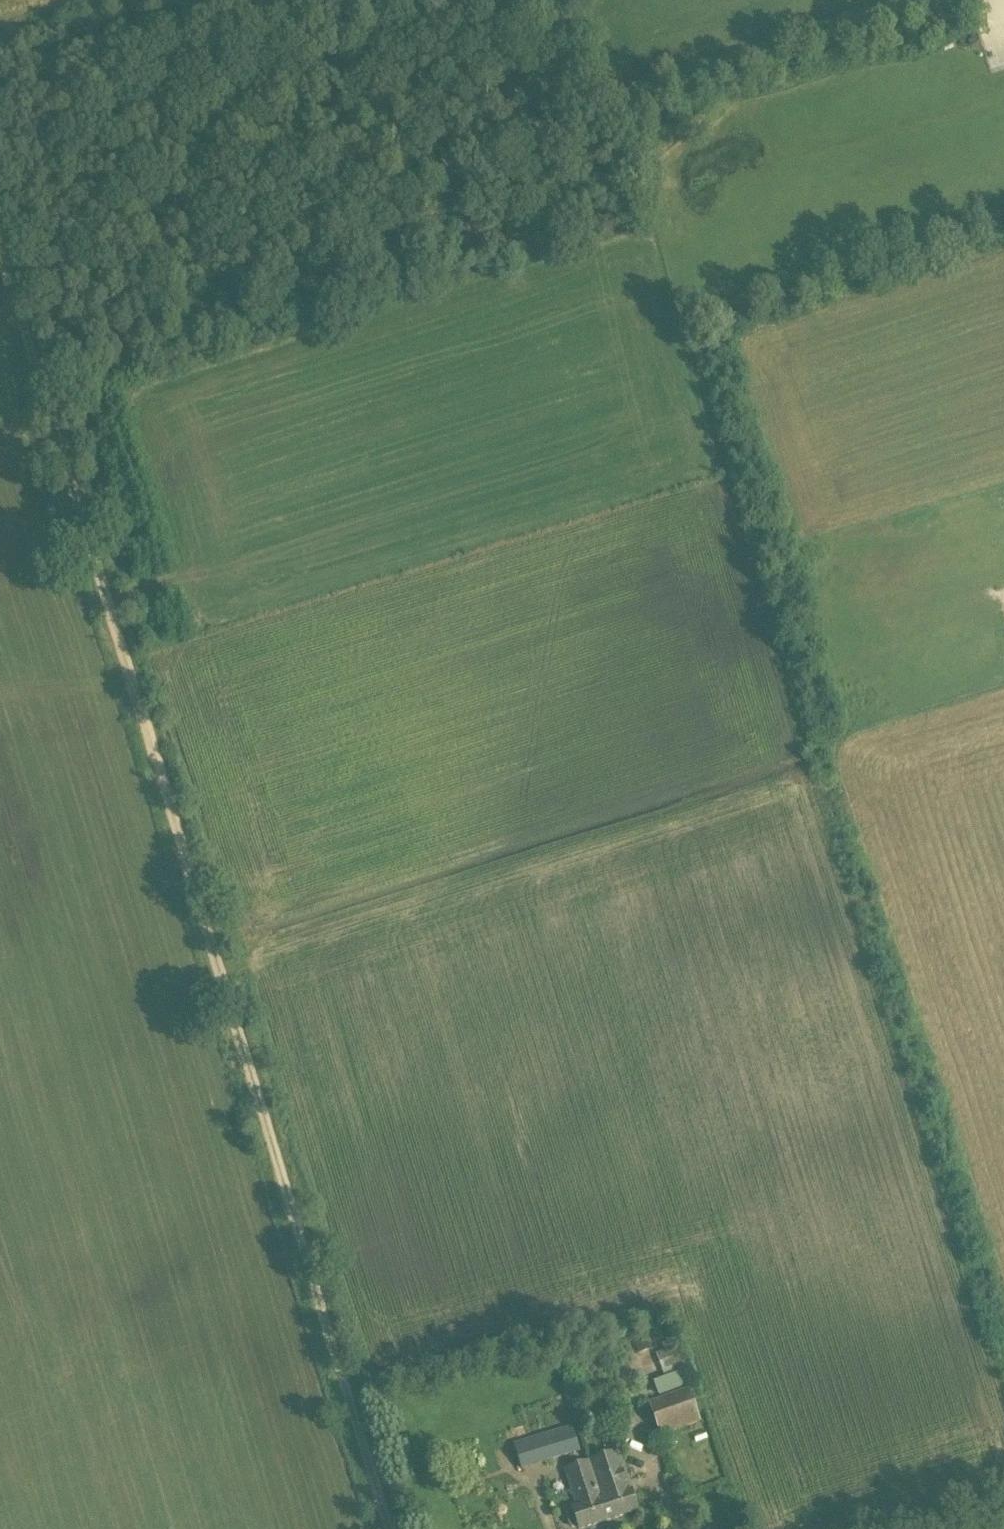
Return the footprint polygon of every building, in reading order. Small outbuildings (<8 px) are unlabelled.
[(961,51),(978,47),(976,35),(959,39),(961,51)] [(659,1364),(679,1357),(676,1347),(656,1354),(659,1364)] [(658,1397),(686,1387),(682,1372),(653,1382),(658,1397)] [(661,1436),(699,1423),(687,1390),(649,1404),(661,1436)] [(513,1443),(513,1445),(521,1470),(580,1453),(572,1426),(513,1443)] [(597,1524),(637,1511),(619,1456),(590,1466),(601,1500),(590,1503),(597,1524)] [(597,1524),(590,1503),(601,1500),(590,1466),(567,1473),(577,1507),(572,1509),(572,1510),(569,1511),(567,1514),(566,1518),(569,1526),(571,1528),(574,1528),(576,1528),(578,1528),(580,1528),(597,1524)]
